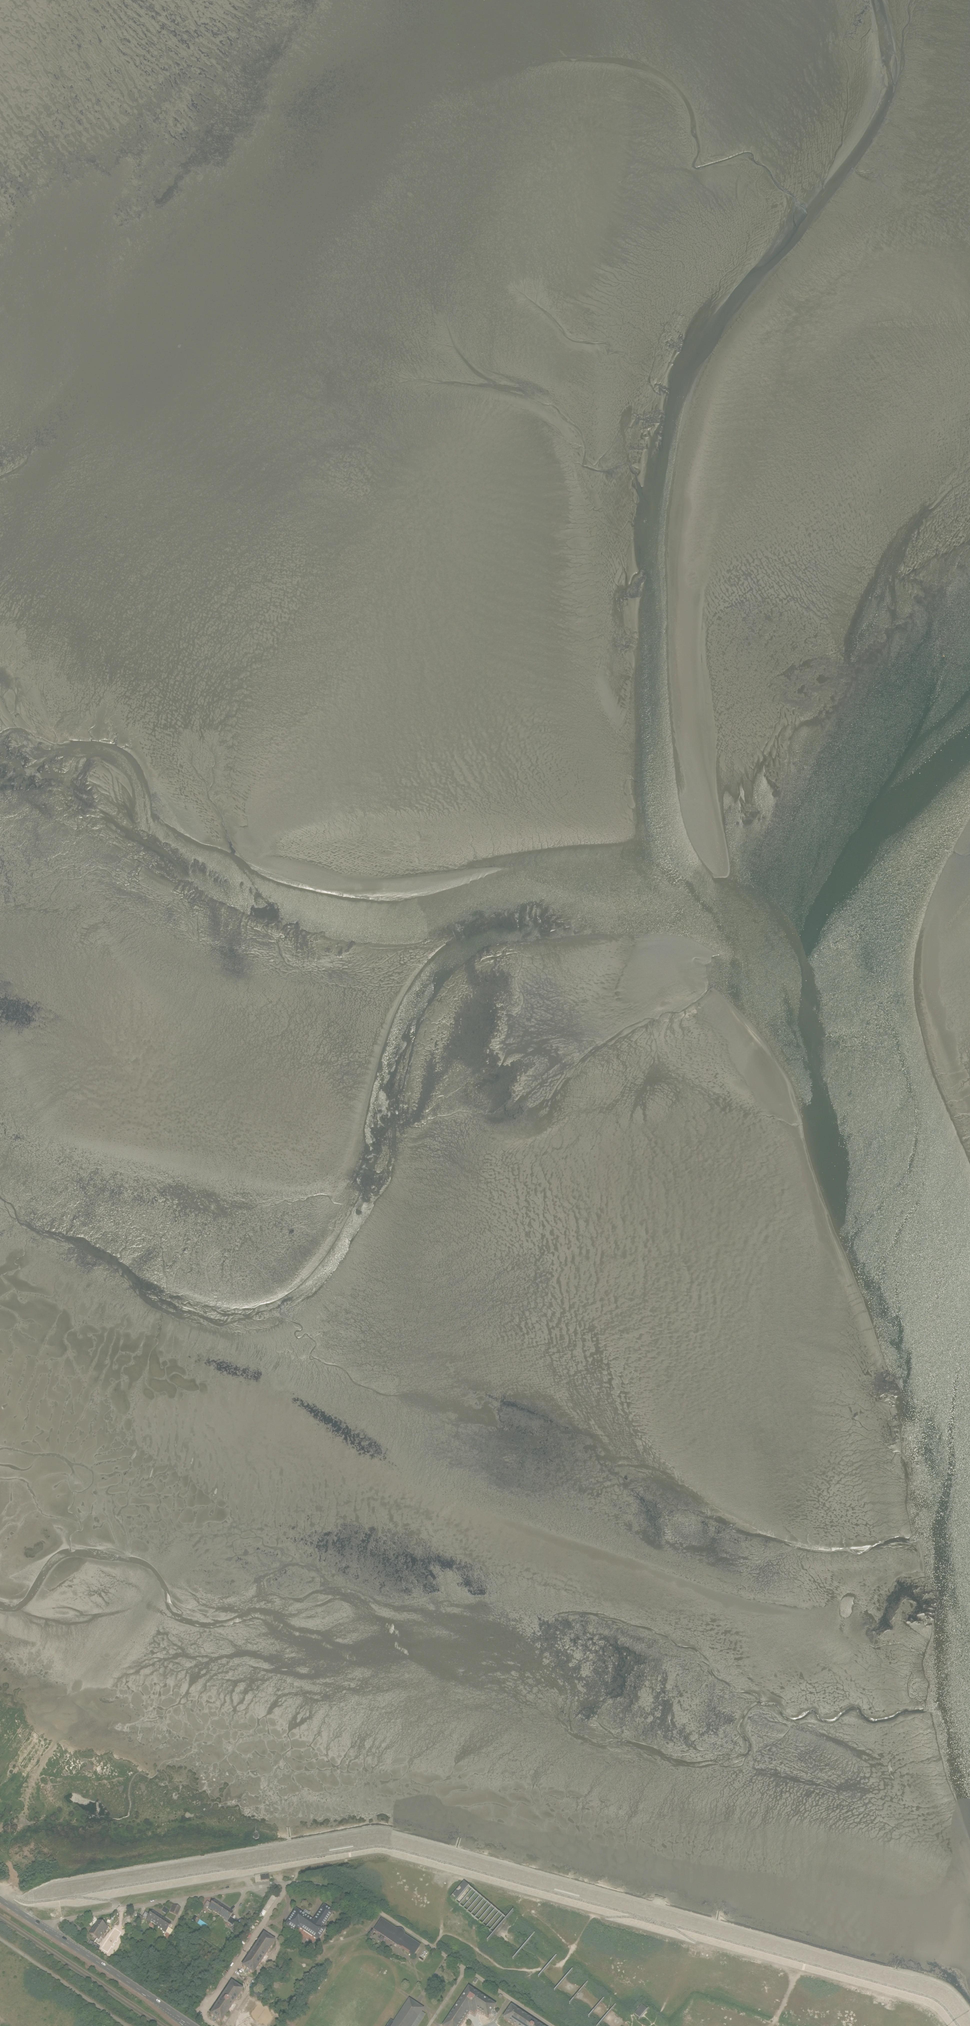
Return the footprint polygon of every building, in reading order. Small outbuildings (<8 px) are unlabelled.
[(451,1897),(456,1901),(469,1886),(464,1881),(451,1897)] [(213,1910),(219,1914),(223,1907),(218,1904),(213,1901),(208,1910),(212,1912),(213,1910)] [(323,1902),(313,1918),(296,1907),(291,1915),(285,1924),(297,1932),(300,1928),(319,1941),(327,1928),(325,1926),(335,1910),(323,1902)] [(174,1904),(171,1911),(178,1914),(181,1907),(174,1904)] [(223,1907),(219,1914),(225,1917),(224,1920),(227,1922),(233,1912),(228,1909),(223,1907)] [(150,1921),(155,1924),(161,1916),(156,1913),(152,1910),(145,1920),(150,1922),(150,1921)] [(136,1920),(142,1922),(144,1916),(139,1914),(136,1920)] [(165,1919),(161,1916),(155,1924),(166,1931),(169,1927),(172,1923),(165,1919)] [(397,1928),(381,1917),(374,1929),(394,1943),(414,1955),(421,1944),(405,1933),(405,1932),(404,1930),(402,1928),(400,1927),(397,1928)] [(104,1923),(100,1920),(90,1934),(96,1939),(95,1941),(99,1944),(103,1938),(101,1937),(108,1926),(104,1923)] [(169,1927),(166,1931),(164,1935),(168,1937),(173,1930),(169,1927)] [(276,1941),(264,1932),(251,1950),(241,1966),(253,1974),(276,1941)] [(244,1986),(233,1979),(221,1998),(211,2014),(222,2021),(244,1986)] [(470,2011),(474,2014),(477,2010),(489,2017),(497,2005),(481,1994),(468,1986),(460,1999),(443,2025),(461,2025),(470,2011)] [(410,1998),(394,2021),(393,2020),(391,2019),(386,2025),(418,2025),(426,2014),(422,2011),(424,2008),(410,1998)] [(512,2004),(503,2018),(515,2025),(544,2025),(512,2004)] [(635,2014),(640,2018),(649,2008),(644,2004),(635,2014)]
